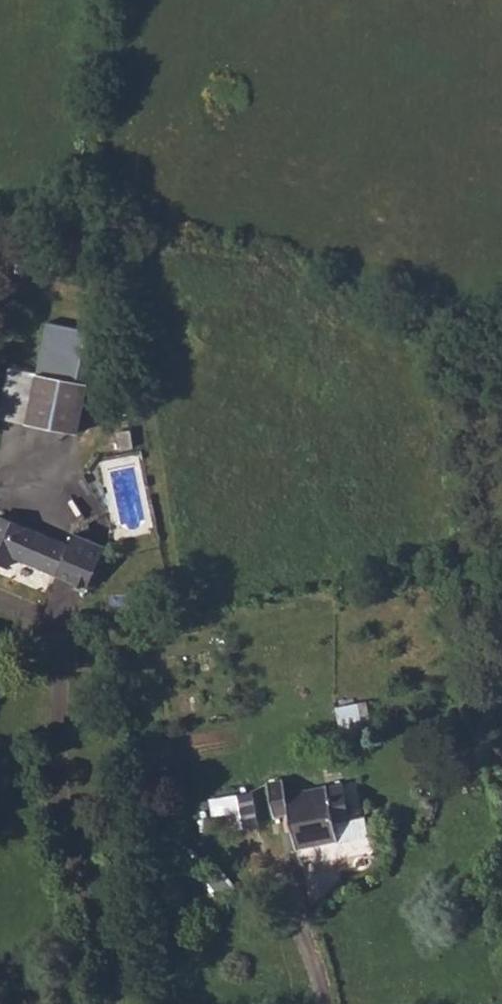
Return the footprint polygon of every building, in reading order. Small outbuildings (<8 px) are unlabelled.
[(9,365),(0,416),(81,429),(89,378),(9,365)] [(7,557),(11,549),(86,580),(103,540),(72,527),(67,540),(0,511),(0,554),(7,557)] [(342,730),(375,726),(371,698),(338,703),(342,730)] [(333,817),(326,793),(343,791),(340,777),(284,788),(280,776),(263,780),(269,809),(286,805),(293,840),(334,831),(333,817)] [(343,791),(326,793),(333,817),(347,815),(343,791)] [(244,807),(215,812),(222,861),(252,856),(244,807)]
